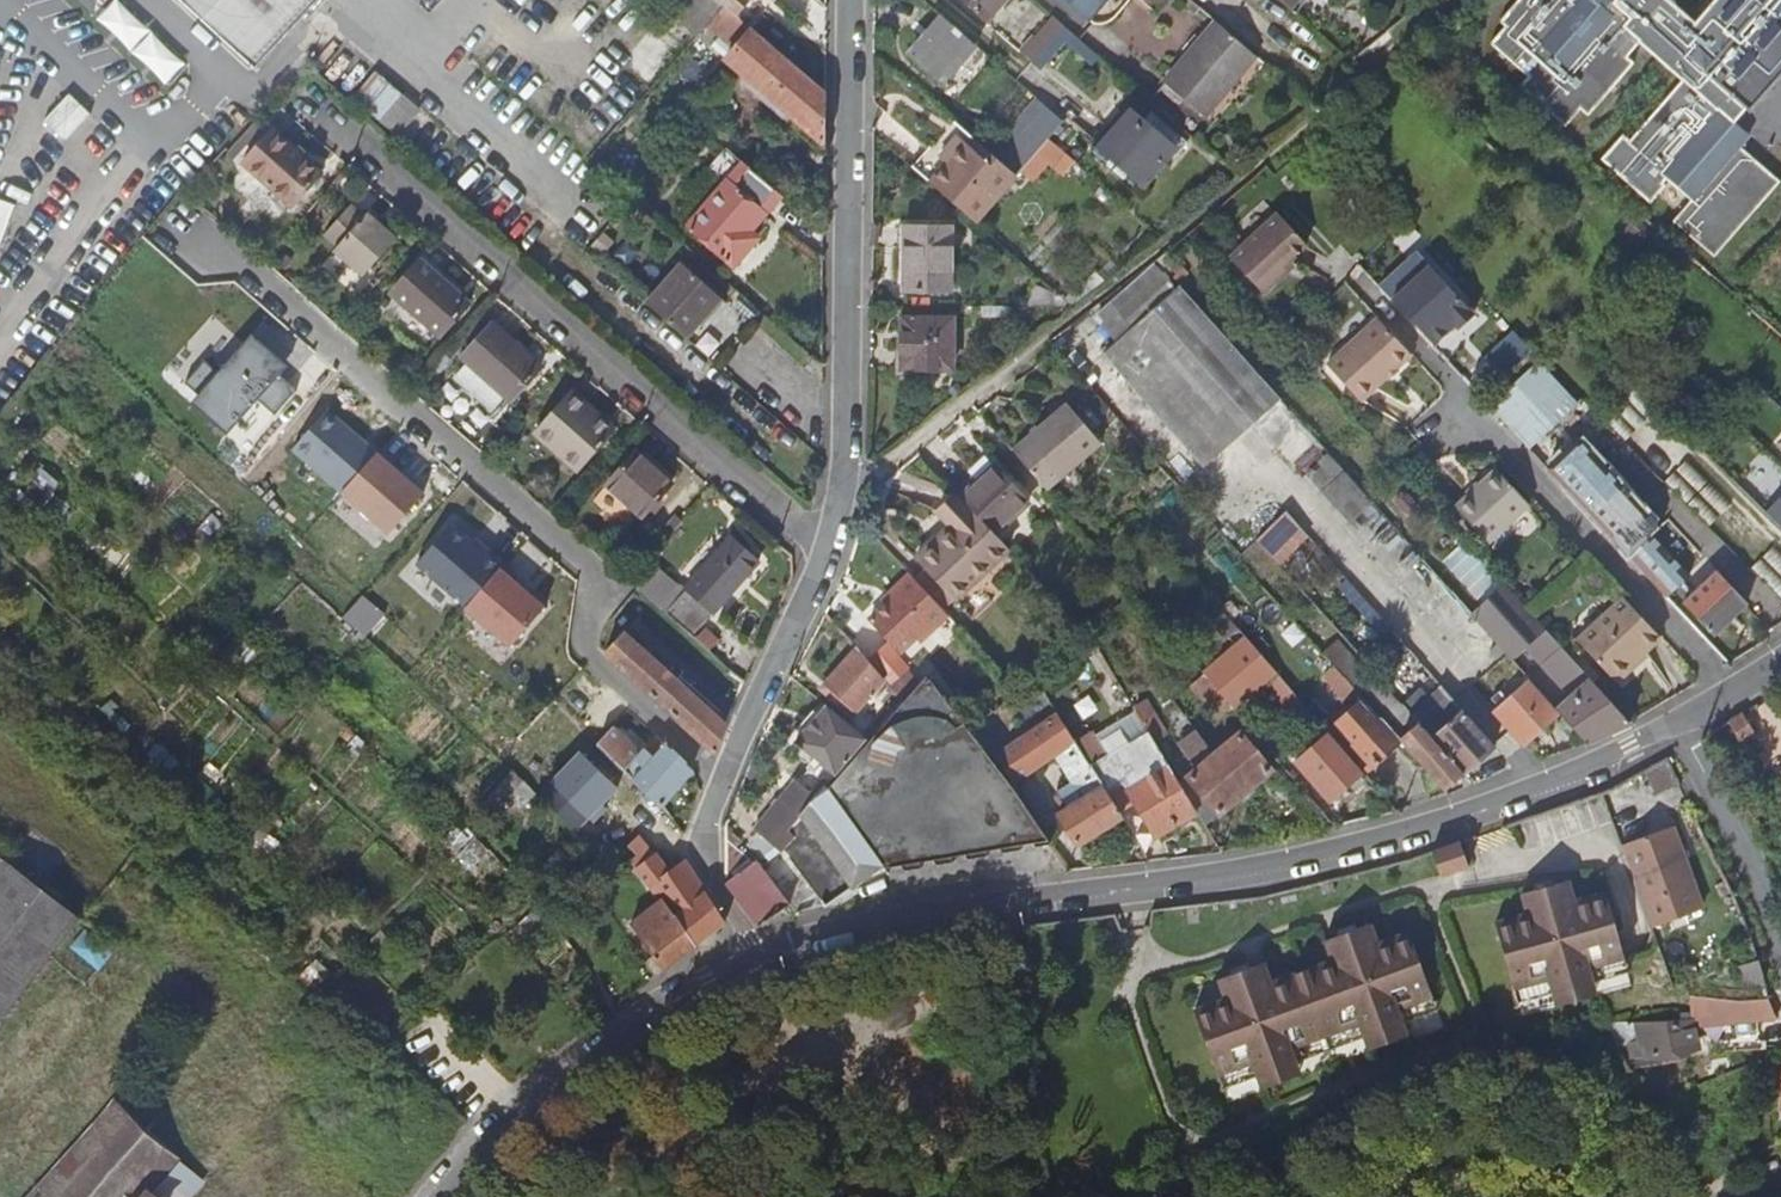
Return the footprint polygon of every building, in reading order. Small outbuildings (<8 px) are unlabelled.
[(100,16),(168,82),(187,62),(123,0),(115,0),(100,16)] [(319,0),(176,0),(240,59),(253,72),(319,0)] [(703,0),(652,0),(662,9),(688,33),(694,27),(686,20),(703,0)] [(750,29),(733,14),(716,0),(703,0),(686,20),(694,27),(688,33),(705,49),(715,38),(731,53),(750,29)] [(733,14),(746,0),(716,0),(733,14)] [(1039,0),(966,0),(1008,36),(1039,0)] [(1096,22),(1097,20),(1097,19),(1112,2),(1110,0),(1070,0),(1096,22)] [(1153,12),(1164,0),(1139,0),(1153,12)] [(1290,11),(1299,0),(1278,0),(1290,11)] [(1695,18),(1674,0),(1513,0),(1499,16),(1505,21),(1489,38),(1527,72),(1519,81),(1564,121),(1579,105),(1587,112),(1634,60),(1627,54),(1639,40),(1681,78),(1629,137),(1622,130),(1599,156),(1648,200),(1664,182),(1661,179),(1666,173),(1690,195),(1669,219),(1709,254),(1777,178),(1738,143),(1747,132),(1733,119),(1745,105),(1748,108),(1779,73),(1773,67),(1780,58),(1780,0),(1711,0),(1695,18)] [(1054,13),(1022,48),(1045,69),(1077,35),(1054,13)] [(982,46),(948,17),(915,56),(949,85),(982,46)] [(1236,39),(1215,22),(1150,99),(1197,140),(1215,119),(1206,111),(1253,54),(1248,50),(1236,39)] [(627,58),(658,84),(682,55),(653,29),(627,58)] [(822,161),(823,92),(750,29),(731,53),(721,64),(813,145),(810,149),(822,161)] [(721,64),(731,53),(715,38),(705,49),(721,64)] [(359,96),(413,145),(435,120),(381,72),(359,96)] [(1041,178),(1052,152),(1048,150),(1065,113),(1032,98),(1003,161),(1041,178)] [(1096,154),(1141,192),(1178,149),(1127,104),(1117,113),(1124,118),(1096,154)] [(263,117),(238,146),(234,150),(241,155),(269,123),(263,117)] [(327,167),(278,125),(249,159),(297,201),(327,167)] [(924,181),(967,218),(1008,171),(973,140),(967,147),(951,134),(933,155),(940,161),(924,181)] [(777,198),(740,166),(683,232),(729,271),(747,249),(739,242),(777,198)] [(18,202),(0,196),(0,248),(18,202)] [(359,201),(334,229),(347,241),(343,247),(370,271),(403,233),(376,209),(373,212),(359,201)] [(1312,242),(1285,213),(1252,243),(1250,240),(1235,254),(1269,291),(1295,268),(1290,262),(1312,242)] [(897,226),(897,289),(944,288),(944,225),(897,226)] [(476,299),(429,257),(400,289),(447,330),(476,299)] [(1110,309),(1130,332),(1182,287),(1161,264),(1110,309)] [(1398,303),(1441,348),(1461,328),(1464,331),(1480,316),(1435,269),(1398,303)] [(696,273),(659,313),(698,347),(712,331),(709,328),(731,303),(696,273)] [(1130,332),(1232,447),(1285,399),(1184,285),(1182,287),(1130,332)] [(1130,332),(1110,309),(1101,318),(1113,332),(1121,341),(1130,332)] [(232,430),(261,398),(276,411),(297,388),(279,372),(304,344),(267,311),(217,367),(209,359),(184,386),(232,430)] [(1765,319),(1755,311),(1742,327),(1751,335),(1760,325),(1765,319)] [(1418,353),(1383,316),(1332,362),(1367,400),(1418,353)] [(899,318),(900,366),(948,366),(948,318),(899,318)] [(1776,329),(1765,319),(1760,325),(1771,335),(1776,329)] [(501,321),(472,353),(521,397),(551,364),(501,321)] [(1742,327),(1735,334),(1744,343),(1751,335),(1742,327)] [(1493,352),(1510,370),(1536,346),(1519,328),(1493,352)] [(1232,447),(1130,332),(1121,341),(1113,332),(1099,344),(1209,468),(1232,447)] [(1721,351),(1730,359),(1744,343),(1735,334),(1721,351)] [(1499,413),(1537,453),(1584,409),(1547,369),(1499,413)] [(1659,407),(1636,385),(1628,393),(1652,415),(1659,407)] [(577,390),(546,424),(590,462),(622,429),(577,390)] [(1648,417),(1626,395),(1617,404),(1639,427),(1648,417)] [(1014,448),(1048,488),(1103,440),(1067,400),(1014,448)] [(390,534),(428,492),(329,403),(292,445),(390,534)] [(1604,416),(1626,439),(1637,429),(1614,407),(1604,416)] [(1546,463),(1674,602),(1694,581),(1657,540),(1667,530),(1586,442),(1571,455),(1563,447),(1546,463)] [(645,448),(617,482),(649,510),(680,478),(645,448)] [(1355,523),(1377,502),(1331,453),(1309,474),(1355,523)] [(1681,471),(1724,515),(1735,503),(1692,460),(1681,471)] [(965,498),(996,532),(1030,500),(1000,467),(965,498)] [(1501,470),(1460,508),(1491,543),(1532,505),(1501,470)] [(1669,482),(1711,527),(1721,517),(1679,473),(1669,482)] [(996,532),(965,498),(944,516),(955,528),(939,542),(935,538),(915,556),(955,600),(1011,549),(996,532)] [(1289,512),(1260,538),(1281,562),(1311,535),(1289,512)] [(456,516),(415,561),(510,647),(551,602),(456,516)] [(690,578),(670,599),(705,628),(770,554),(744,531),(697,584),(690,578)] [(1587,740),(1632,721),(1529,607),(1468,540),(1437,570),(1515,659),(1537,640),(1581,689),(1559,709),(1561,711),(1587,740)] [(1780,574),(1780,551),(1779,549),(1768,560),(1780,574)] [(1780,600),(1780,579),(1765,562),(1755,572),(1780,600)] [(1701,597),(1690,609),(1720,641),(1753,607),(1714,566),(1700,578),(1703,581),(1694,589),(1701,597)] [(947,614),(910,573),(889,594),(893,599),(872,619),(899,649),(915,635),(919,639),(947,614)] [(1665,641),(1623,597),(1578,640),(1619,684),(1665,641)] [(624,616),(613,606),(606,613),(618,623),(624,616)] [(721,750),(731,724),(626,629),(609,648),(623,661),(649,685),(694,726),(721,750)] [(1201,665),(1208,673),(1236,706),(1267,680),(1278,671),(1242,629),(1201,665)] [(240,674),(261,651),(245,638),(225,661),(240,674)] [(1425,664),(1406,644),(1397,652),(1406,662),(1402,667),(1411,676),(1425,664)] [(886,679),(857,645),(826,679),(857,708),(886,679)] [(1556,703),(1567,693),(1527,650),(1516,660),(1556,703)] [(1201,665),(1189,651),(1175,662),(1195,685),(1208,673),(1201,665)] [(1373,683),(1357,655),(1327,672),(1343,699),(1373,683)] [(1293,688),(1289,684),(1278,671),(1267,680),(1282,697),(1293,688)] [(1236,706),(1208,673),(1195,685),(1222,717),(1236,706)] [(864,741),(833,774),(897,861),(1049,836),(998,764),(969,727),(927,674),(864,741)] [(1559,709),(1533,679),(1499,710),(1527,742),(1561,711),(1559,709)] [(1378,693),(1394,710),(1402,703),(1386,684),(1378,693)] [(1404,740),(1447,788),(1497,746),(1446,688),(1421,710),(1414,703),(1407,709),(1417,720),(1422,725),(1404,740)] [(1153,736),(1155,740),(1167,732),(1146,699),(1135,706),(1153,736)] [(1402,703),(1394,710),(1390,714),(1404,729),(1417,720),(1407,709),(1402,703)] [(1404,740),(1386,720),(1380,725),(1363,706),(1343,724),(1358,741),(1353,746),(1372,768),(1404,740)] [(1744,706),(1731,713),(1747,739),(1759,731),(1744,706)] [(833,774),(864,741),(845,725),(827,707),(794,743),(831,776),(833,774)] [(1078,741),(1060,712),(998,756),(1016,783),(1061,752),(1078,741)] [(1731,713),(1712,725),(1732,758),(1751,746),(1747,739),(1731,713)] [(715,765),(721,750),(694,726),(686,736),(715,765)] [(613,727),(596,743),(664,802),(695,769),(667,745),(664,748),(655,740),(642,754),(613,727)] [(1248,791),(1216,755),(1196,732),(1180,746),(1197,765),(1203,760),(1206,764),(1191,778),(1222,814),(1248,791)] [(1365,772),(1331,733),(1300,761),(1334,800),(1365,772)] [(1272,771),(1241,734),(1216,755),(1248,791),(1272,771)] [(1183,785),(1170,764),(1155,740),(1153,736),(1115,760),(1106,745),(1088,756),(1098,770),(1111,791),(1114,795),(1127,787),(1158,836),(1198,810),(1183,785)] [(1087,754),(1078,741),(1061,752),(1070,766),(1087,754)] [(1088,756),(1087,754),(1070,766),(1089,796),(1062,814),(1082,844),(1126,815),(1114,795),(1111,791),(1098,770),(1088,756)] [(831,776),(809,800),(781,832),(785,836),(783,840),(791,849),(833,902),(889,862),(897,861),(833,774),(831,776)] [(1222,814),(1191,778),(1183,785),(1198,810),(1208,825),(1222,814)] [(781,832),(809,800),(791,784),(765,811),(781,832)] [(1624,843),(1651,912),(1653,912),(1657,922),(1701,905),(1697,894),(1700,893),(1686,855),(1685,852),(1674,823),(1624,843)] [(729,919),(688,858),(675,868),(660,852),(655,853),(639,836),(631,844),(646,860),(640,867),(665,902),(697,944),(729,919)] [(783,840),(778,848),(784,855),(791,849),(783,840)] [(1459,842),(1431,851),(1441,878),(1469,869),(1459,842)] [(80,918),(0,859),(0,1021),(80,918)] [(761,923),(791,902),(766,869),(759,859),(730,882),(730,883),(761,923)] [(1499,914),(1517,981),(1553,970),(1557,985),(1558,987),(1596,976),(1595,974),(1592,960),(1628,950),(1626,944),(1610,884),(1578,893),(1573,877),(1560,881),(1558,876),(1525,885),(1531,906),(1499,914)] [(1332,878),(1320,881),(1324,895),(1335,892),(1332,878)] [(665,968),(697,944),(665,902),(636,924),(665,968)] [(1229,991),(1197,1003),(1221,1067),(1256,1054),(1261,1066),(1261,1068),(1299,1054),(1298,1052),(1294,1040),(1363,1015),(1367,1027),(1368,1029),(1406,1015),(1405,1013),(1400,1001),(1436,988),(1412,924),(1381,936),(1373,916),(1342,928),(1343,932),(1330,937),(1336,952),(1274,975),(1269,959),(1255,964),(1254,960),(1222,972),(1229,991)] [(112,951),(83,930),(71,946),(100,967),(112,951)] [(1628,950),(1592,960),(1595,974),(1632,964),(1628,950)] [(1763,983),(1757,959),(1738,964),(1745,988),(1763,983)] [(1553,970),(1517,981),(1521,995),(1557,985),(1553,970)] [(1596,976),(1558,987),(1560,997),(1599,986),(1596,976)] [(1436,988),(1400,1001),(1405,1013),(1441,1002),(1436,988)] [(1768,1010),(1762,1000),(1729,1003),(1731,1023),(1776,1018),(1772,1012),(1768,1010)] [(1690,1013),(1647,1014),(1653,1049),(1703,1037),(1698,1013),(1690,1013)] [(1631,1014),(1628,1014),(1611,1014),(1622,1037),(1639,1037),(1631,1014)] [(1363,1015),(1294,1040),(1298,1052),(1367,1027),(1363,1015)] [(1368,1029),(1372,1038),(1409,1024),(1406,1015),(1368,1029)] [(1256,1054),(1221,1067),(1226,1079),(1261,1066),(1256,1054)] [(1261,1068),(1265,1077),(1302,1064),(1299,1054),(1261,1068)] [(150,1192),(180,1158),(113,1099),(25,1196),(155,1196),(150,1192)] [(205,1181),(180,1158),(150,1192),(155,1196),(190,1196),(205,1181)]
